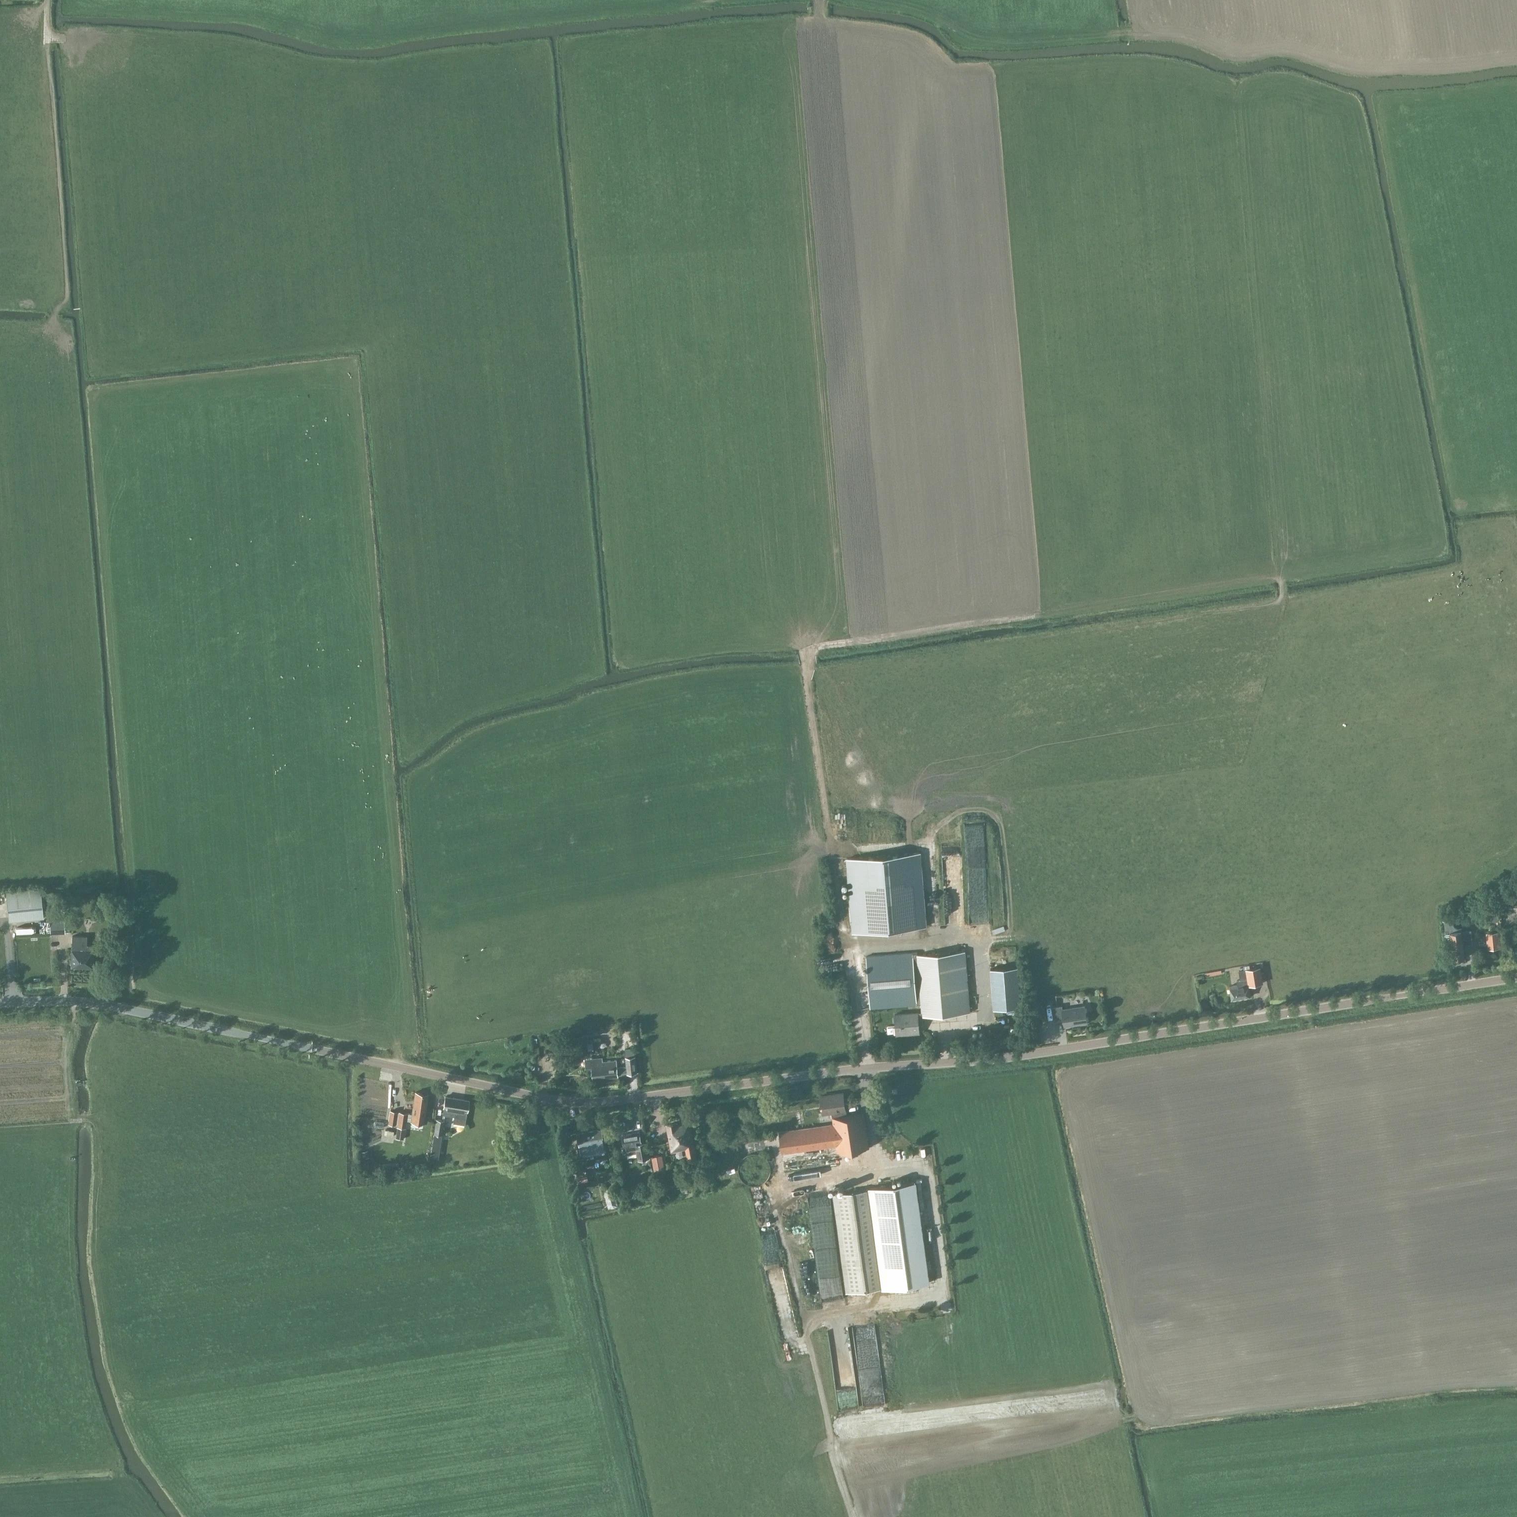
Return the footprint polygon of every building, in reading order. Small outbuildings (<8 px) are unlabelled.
[(919,831),(919,815),(910,815),(909,831),(919,831)] [(848,858),(854,932),(925,926),(919,853),(848,858)] [(942,875),(931,876),(931,890),(943,889),(942,875)] [(40,887),(6,891),(6,896),(8,921),(42,918),(40,893),(40,887)] [(106,904),(100,912),(108,918),(114,910),(106,904)] [(65,919),(51,919),(51,933),(65,932),(65,919)] [(1446,934),(1445,934),(1446,946),(1447,946),(1447,950),(1452,949),(1453,959),(1455,959),(1457,960),(1461,960),(1462,958),(1465,957),(1463,944),(1472,943),(1471,930),(1462,932),(1446,933),(1446,934)] [(1486,933),(1487,949),(1500,948),(1498,932),(1486,933)] [(73,935),(72,966),(93,967),(93,944),(87,944),(87,935),(73,935)] [(917,955),(921,1004),(922,1012),(895,1014),(897,1034),(919,1032),(919,1024),(923,1024),(923,1016),(970,1012),(965,951),(918,954),(917,955)] [(870,1008),(921,1004),(917,955),(918,954),(918,952),(866,957),(870,1008)] [(813,967),(814,956),(805,955),(804,966),(813,967)] [(1018,966),(990,968),(994,1008),(1021,1006),(1018,966)] [(1239,970),(1241,979),(1248,978),(1249,985),(1263,982),(1260,967),(1239,970)] [(1220,972),(1221,984),(1233,983),(1231,971),(1220,972)] [(1230,986),(1232,999),(1251,996),(1248,978),(1237,980),(1238,985),(1230,986)] [(1089,998),(1067,1003),(1069,1008),(1078,1006),(1090,1003),(1089,998)] [(1062,1005),(1053,1007),(1054,1014),(1054,1019),(1063,1018),(1065,1026),(1073,1024),(1078,1023),(1078,1024),(1087,1022),(1086,1014),(1085,1006),(1063,1009),(1062,1005)] [(634,1048),(625,1048),(625,1054),(626,1057),(635,1056),(634,1048)] [(602,1056),(585,1058),(586,1068),(592,1067),(593,1078),(618,1076),(617,1074),(622,1074),(622,1072),(627,1072),(627,1066),(617,1067),(616,1059),(603,1061),(602,1056)] [(635,1056),(626,1057),(627,1066),(627,1072),(627,1073),(637,1072),(635,1056)] [(407,1113),(406,1121),(411,1122),(423,1123),(428,1094),(415,1092),(412,1114),(407,1113)] [(779,1132),(778,1132),(782,1153),(836,1145),(837,1152),(839,1152),(869,1147),(864,1113),(847,1116),(843,1093),(839,1093),(820,1096),(823,1113),(831,1112),(833,1123),(779,1132)] [(453,1122),(464,1124),(466,1111),(467,1111),(469,1100),(445,1096),(443,1107),(444,1107),(443,1113),(454,1115),(453,1122)] [(395,1138),(403,1139),(407,1113),(390,1111),(389,1124),(397,1125),(395,1138)] [(430,1159),(438,1161),(444,1120),(436,1119),(430,1159)] [(689,1122),(666,1126),(671,1151),(686,1148),(688,1161),(696,1159),(689,1122)] [(577,1134),(579,1145),(581,1144),(582,1147),(584,1147),(585,1155),(605,1151),(602,1129),(577,1134)] [(626,1153),(626,1155),(636,1153),(638,1161),(650,1158),(647,1142),(641,1143),(639,1132),(622,1135),(624,1146),(622,1147),(623,1153),(626,1153)] [(665,1169),(662,1154),(651,1156),(654,1171),(665,1169)] [(874,1188),(874,1190),(887,1288),(928,1283),(915,1182),(874,1188)] [(874,1190),(833,1196),(845,1293),(887,1288),(874,1190)] [(783,1258),(781,1246),(766,1248),(768,1261),(783,1258)] [(863,1327),(863,1340),(872,1340),(872,1327),(863,1327)] [(848,1340),(862,1340),(862,1328),(848,1328),(848,1340)]
